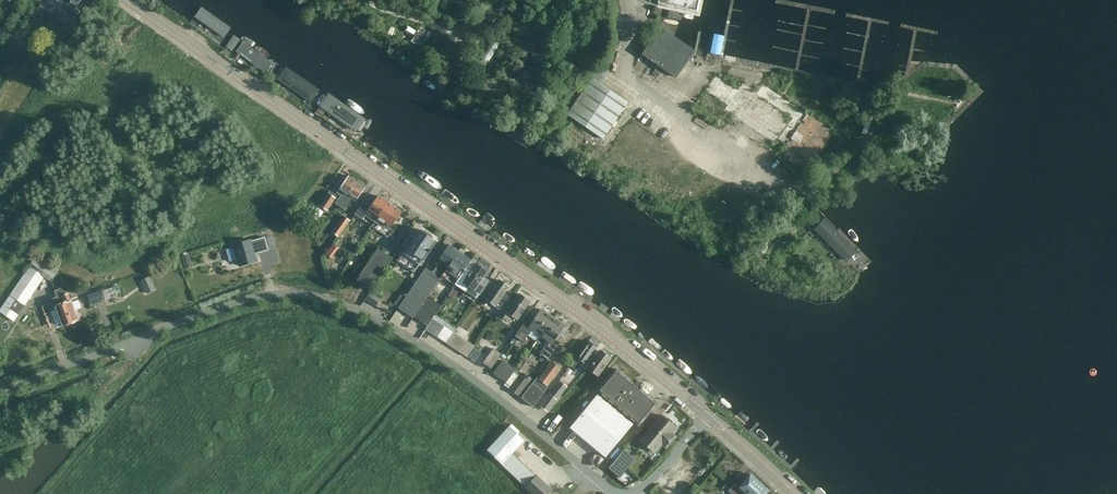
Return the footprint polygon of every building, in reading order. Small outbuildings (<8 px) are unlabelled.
[(57,3),(52,10),(56,13),(59,9),(62,4),(64,0),(52,0),(57,3)] [(59,9),(69,15),(64,23),(72,29),(82,15),(74,10),(81,0),(65,0),(59,9)] [(657,5),(666,7),(667,6),(697,13),(699,0),(658,0),(657,5)] [(185,1),(175,16),(216,44),(226,28),(185,1)] [(235,28),(224,45),(269,77),(279,60),(235,28)] [(687,61),(662,44),(669,34),(660,28),(642,54),(676,77),(687,61)] [(719,54),(723,36),(714,34),(710,52),(719,54)] [(287,61),(274,80),(320,113),(334,93),(287,61)] [(628,103),(600,84),(609,71),(598,64),(589,77),(592,78),(567,114),(603,139),(628,103)] [(833,131),(807,113),(807,114),(763,84),(756,93),(743,84),(744,83),(743,82),(739,88),(716,73),(703,91),(727,106),(724,111),(725,110),(774,144),(773,145),(774,145),(778,139),(786,144),(785,145),(811,163),(833,131)] [(871,104),(873,95),(857,92),(855,101),(871,104)] [(336,95),(323,115),(362,141),(375,121),(336,95)] [(339,189),(342,192),(340,194),(341,195),(335,203),(339,206),(357,181),(349,175),(339,189)] [(365,187),(357,181),(339,206),(344,209),(351,198),(356,201),(365,187)] [(327,211),(336,198),(328,193),(319,206),(327,211)] [(378,195),(375,201),(373,199),(368,195),(355,214),(362,219),(365,215),(374,222),(376,219),(388,202),(378,195)] [(388,202),(376,219),(374,222),(384,228),(388,223),(392,226),(400,215),(395,212),(397,209),(388,202)] [(338,237),(350,221),(343,216),(332,232),(338,237)] [(814,231),(845,262),(856,251),(825,220),(814,231)] [(396,261),(414,273),(429,252),(430,252),(431,251),(430,250),(435,242),(431,239),(433,237),(423,230),(422,232),(418,230),(396,261)] [(273,253),(290,248),(285,234),(277,236),(277,233),(268,236),(273,253)] [(760,252),(767,240),(761,236),(754,248),(760,252)] [(234,246),(241,266),(258,260),(256,256),(267,253),(261,238),(234,246)] [(333,256),(339,245),(333,242),(327,253),(333,256)] [(449,244),(437,260),(436,262),(439,264),(433,273),(426,268),(399,308),(413,318),(427,296),(440,278),(445,271),(447,267),(459,251),(449,244)] [(370,291),(392,259),(377,249),(356,281),(370,291)] [(24,262),(30,266),(45,277),(51,282),(59,270),(32,251),(24,262)] [(469,257),(459,251),(447,267),(445,271),(454,277),(451,282),(454,284),(466,268),(469,262),(466,260),(469,257)] [(182,254),(187,267),(193,265),(189,252),(182,254)] [(471,271),(466,268),(454,284),(476,299),(479,294),(488,282),(482,279),(487,272),(476,264),(471,271)] [(45,277),(30,266),(0,309),(0,312),(14,322),(45,277)] [(141,280),(147,294),(156,290),(150,276),(141,280)] [(495,287),(488,282),(479,294),(486,299),(485,300),(495,307),(493,310),(498,314),(509,298),(503,294),(508,286),(499,280),(495,287)] [(91,306),(104,301),(101,290),(87,295),(91,306)] [(62,296),(72,323),(81,320),(77,309),(81,308),(79,301),(75,302),(74,299),(71,300),(69,294),(62,296)] [(514,301),(509,298),(498,314),(509,322),(512,316),(517,320),(530,301),(519,294),(514,301)] [(51,314),(57,311),(62,327),(72,323),(62,296),(46,302),(51,314)] [(427,296),(413,318),(414,317),(426,325),(430,319),(440,305),(427,296)] [(529,315),(515,336),(523,342),(529,334),(527,334),(530,330),(540,336),(553,317),(541,309),(534,319),(529,315)] [(564,326),(553,317),(540,336),(549,343),(546,347),(545,346),(540,353),(548,359),(563,339),(557,335),(564,326)] [(446,343),(453,332),(432,318),(425,329),(446,343)] [(468,357),(475,346),(453,332),(446,343),(468,357)] [(589,341),(577,359),(571,367),(576,370),(582,362),(585,365),(597,347),(589,341)] [(491,369),(502,354),(494,348),(482,363),(491,369)] [(474,361),(480,353),(475,349),(469,357),(474,361)] [(601,351),(588,369),(597,376),(610,358),(601,351)] [(506,382),(516,369),(503,360),(494,373),(506,382)] [(551,361),(538,379),(536,377),(521,397),(533,407),(549,387),(547,386),(561,368),(551,361)] [(632,383),(628,380),(615,369),(597,391),(638,426),(657,403),(640,389),(639,390),(637,389),(641,384),(637,381),(633,386),(631,384),(632,383)] [(544,413),(565,386),(558,381),(538,408),(544,413)] [(605,458),(628,430),(633,424),(598,394),(570,428),(605,458)] [(563,419),(561,418),(562,416),(559,413),(559,412),(559,411),(566,403),(562,400),(553,411),(552,410),(545,419),(556,428),(563,419)] [(666,417),(665,418),(661,415),(643,437),(658,449),(662,443),(666,446),(672,437),(669,435),(676,427),(672,424),(673,423),(674,422),(672,420),(670,419),(669,417),(666,416),(666,417)] [(487,450),(502,464),(512,453),(524,440),(509,426),(487,450)] [(631,457),(623,450),(609,467),(608,468),(610,470),(620,478),(626,471),(622,467),(631,457)] [(526,487),(536,476),(532,472),(512,453),(502,464),(501,464),(526,487)] [(734,493),(733,493),(766,493),(769,491),(751,474),(734,493)] [(536,476),(526,487),(533,493),(549,493),(552,491),(536,476)]
